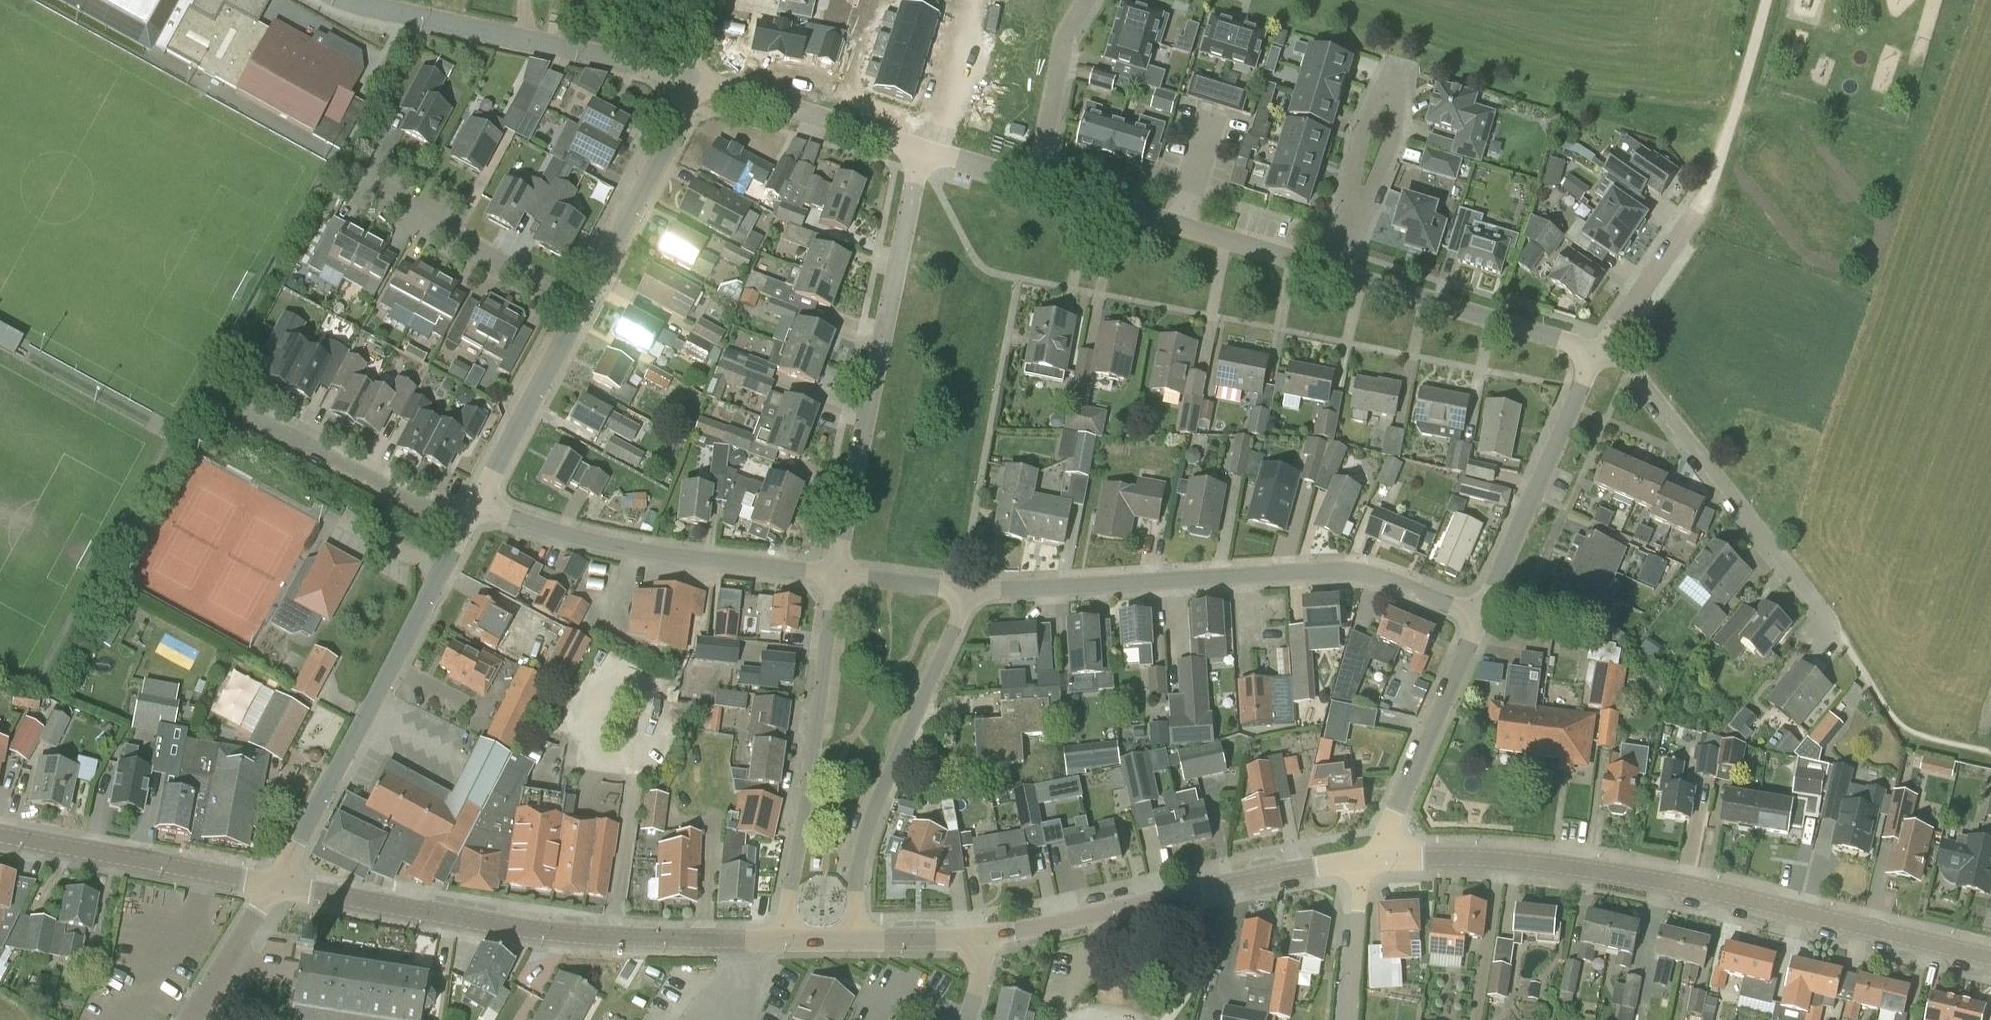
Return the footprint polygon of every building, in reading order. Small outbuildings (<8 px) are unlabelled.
[(235,95),(341,151),(365,106),(349,98),(364,72),(363,71),(360,54),(328,37),(326,40),(316,35),(311,44),(274,24),(269,32),(222,7),(213,25),(190,12),(197,0),(49,0),(149,53),(152,48),(162,53),(160,56),(163,58),(165,54),(237,92),(235,95)] [(815,0),(766,0),(766,2),(777,4),(775,16),(803,21),(805,9),(813,11),(815,0)] [(938,19),(892,4),(889,16),(877,12),(874,22),(885,25),(931,40),(938,19)] [(1115,32),(1156,44),(1161,46),(1169,18),(1124,4),(1115,32)] [(1202,54),(1228,62),(1239,26),(1213,18),(1202,54)] [(757,24),(752,52),(799,61),(803,42),(822,46),(817,62),(834,65),(844,33),(804,25),(803,33),(757,24)] [(879,46),(924,61),(931,40),(885,25),(882,36),(870,32),(867,42),(879,46)] [(1267,34),(1239,26),(1228,62),(1256,71),(1267,34)] [(1274,29),(1271,46),(1282,48),(1285,31),(1274,29)] [(1147,73),(1156,44),(1115,32),(1107,60),(1147,73)] [(1174,51),(1191,55),(1195,42),(1177,38),(1174,51)] [(875,56),(872,66),(918,81),(924,61),(879,46),(867,42),(864,52),(875,56)] [(1302,70),(1346,84),(1346,83),(1345,82),(1352,60),(1297,44),(1294,55),(1305,58),(1302,70)] [(1272,49),(1269,60),(1278,63),(1281,51),(1272,49)] [(1275,74),(1278,63),(1269,60),(1265,72),(1275,74)] [(911,103),(918,81),(860,63),(857,72),(869,76),(865,88),(911,103)] [(431,148),(450,111),(433,102),(444,82),(422,70),(410,91),(420,96),(401,132),(431,148)] [(1339,106),(1346,84),(1302,70),(1302,71),(1306,72),(1300,94),(1339,106)] [(1118,78),(1095,71),(1090,88),(1113,94),(1118,78)] [(540,92),(527,116),(539,123),(563,79),(548,74),(538,92),(540,92)] [(540,92),(538,92),(523,83),(502,122),(495,118),(493,122),(476,113),(471,121),(469,120),(448,158),(480,175),(501,137),(500,137),(504,129),(514,135),(525,114),(527,116),(540,92)] [(1481,163),(1496,114),(1476,107),(1479,97),(1441,85),(1428,124),(1460,133),(1454,154),(1481,163)] [(1207,91),(1193,86),(1189,98),(1203,102),(1207,91)] [(1149,105),(1171,112),(1176,94),(1154,87),(1149,105)] [(1339,106),(1300,94),(1293,117),(1332,128),(1338,106),(1339,106)] [(1246,103),(1232,98),(1228,110),(1243,114),(1246,103)] [(1269,114),(1272,102),(1263,99),(1260,111),(1269,114)] [(578,130),(617,152),(619,148),(616,147),(629,124),(592,104),(579,128),(578,130)] [(1110,157),(1120,123),(1100,117),(1103,109),(1089,105),(1086,114),(1089,115),(1084,131),(1082,132),(1079,142),(1081,143),(1080,146),(1083,147),(1083,150),(1093,153),(1095,151),(1100,153),(1100,154),(1110,157)] [(1256,139),(1261,141),(1269,114),(1260,111),(1251,138),(1256,139)] [(1120,123),(1110,157),(1121,160),(1121,159),(1127,161),(1127,163),(1137,166),(1139,164),(1142,165),(1149,143),(1160,147),(1166,126),(1142,119),(1139,129),(1120,123)] [(578,130),(579,128),(568,122),(549,157),(584,176),(589,166),(605,174),(617,152),(578,130)] [(1284,147),(1322,159),(1329,136),(1290,125),(1284,147)] [(1240,159),(1249,161),(1256,139),(1251,138),(1246,136),(1240,159)] [(763,188),(772,170),(718,142),(703,170),(737,188),(743,177),(763,188)] [(1284,147),(1277,170),(1315,182),(1322,159),(1284,147)] [(1457,183),(1463,161),(1426,149),(1419,171),(1457,183)] [(1653,156),(1652,158),(1643,152),(1636,162),(1620,151),(1605,172),(1609,175),(1624,186),(1632,175),(1662,196),(1678,173),(1672,169),(1673,167),(1667,160),(1659,158),(1658,159),(1653,156)] [(1544,182),(1560,185),(1565,160),(1549,157),(1544,182)] [(779,198),(784,184),(791,163),(781,158),(764,191),(779,198)] [(1240,159),(1236,171),(1246,173),(1249,161),(1240,159)] [(784,184),(855,210),(864,186),(863,186),(864,182),(862,177),(851,173),(847,175),(846,179),(837,176),(833,187),(823,183),(824,181),(812,177),(814,171),(798,165),(797,167),(791,163),(784,184)] [(1315,182),(1277,170),(1276,172),(1270,170),(1265,188),(1271,190),(1270,193),(1308,204),(1315,182)] [(514,233),(523,216),(533,221),(532,222),(534,223),(552,190),(549,189),(554,179),(556,180),(557,177),(546,171),(539,183),(529,178),(521,191),(505,182),(485,218),(514,233)] [(1631,190),(1624,186),(1609,175),(1596,194),(1608,202),(1600,215),(1633,238),(1635,234),(1638,235),(1646,224),(1645,220),(1648,216),(1625,200),(1631,190)] [(1560,191),(1585,197),(1589,182),(1564,176),(1560,191)] [(552,190),(534,223),(542,227),(533,244),(564,260),(584,223),(567,214),(579,192),(556,180),(554,179),(549,189),(552,190)] [(847,234),(855,210),(784,184),(779,198),(781,204),(775,202),(772,210),(774,211),(772,217),(775,218),(774,220),(788,225),(788,226),(799,230),(800,230),(806,212),(801,210),(802,207),(813,211),(814,209),(824,212),(819,224),(847,234)] [(731,194),(727,202),(707,191),(705,194),(694,188),(682,211),(694,218),(693,219),(731,239),(745,212),(749,204),(731,194)] [(1437,255),(1443,234),(1431,231),(1438,207),(1406,197),(1396,230),(1412,235),(1408,247),(1437,255)] [(1502,275),(1511,244),(1494,239),(1496,231),(1481,226),(1484,217),(1461,210),(1452,239),(1465,243),(1459,262),(1502,275)] [(1540,220),(1560,234),(1564,228),(1543,214),(1540,220)] [(1630,242),(1633,238),(1600,215),(1591,227),(1579,219),(1566,238),(1588,253),(1594,243),(1618,259),(1621,255),(1624,255),(1631,245),(1630,242)] [(1560,234),(1540,220),(1539,220),(1537,219),(1537,220),(1531,216),(1523,239),(1552,259),(1566,239),(1559,235),(1560,234)] [(347,270),(365,235),(346,224),(345,226),(334,219),(308,268),(320,275),(324,268),(343,279),(348,270),(347,270)] [(812,234),(800,230),(799,230),(788,226),(782,242),(806,251),(812,234)] [(705,255),(700,252),(704,245),(673,228),(658,256),(689,273),(691,270),(708,280),(719,260),(706,253),(705,255)] [(748,232),(739,250),(753,257),(754,256),(762,239),(748,232)] [(347,270),(348,270),(368,281),(361,295),(372,301),(395,257),(385,252),(388,247),(365,235),(347,270)] [(744,271),(752,257),(727,244),(719,258),(744,271)] [(803,272),(839,285),(848,261),(812,247),(803,270),(803,272)] [(1588,299),(1604,276),(1571,253),(1553,281),(1576,297),(1577,295),(1584,301),(1586,297),(1588,299)] [(412,316),(436,273),(417,262),(414,269),(404,286),(392,280),(386,291),(387,292),(380,305),(390,311),(393,306),(412,316)] [(803,272),(803,270),(792,266),(784,286),(751,273),(744,291),(759,297),(759,296),(757,295),(757,294),(770,299),(769,301),(786,307),(786,306),(790,295),(830,310),(839,285),(803,272)] [(685,323),(701,294),(652,268),(638,295),(662,308),(661,310),(685,323)] [(446,309),(456,291),(459,285),(436,273),(412,316),(434,328),(431,334),(442,340),(456,314),(446,309)] [(457,347),(461,341),(481,352),(507,304),(491,296),(488,297),(486,300),(484,298),(480,305),(468,299),(446,341),(457,347)] [(797,311),(786,306),(786,307),(769,301),(764,314),(792,325),(797,311)] [(507,304),(481,352),(502,363),(498,370),(508,375),(531,333),(522,327),(525,321),(522,319),(524,316),(523,313),(507,304)] [(286,391),(308,349),(297,343),(307,325),(283,313),(262,353),(273,358),(263,378),(286,391)] [(655,342),(671,351),(677,339),(628,313),(620,328),(617,326),(611,336),(615,338),(614,340),(647,357),(655,342)] [(1066,375),(1077,321),(1036,313),(1026,367),(1027,367),(1025,377),(1064,385),(1066,374),(1066,375)] [(692,334),(722,349),(724,346),(719,344),(725,333),(700,320),(692,334)] [(787,348),(823,361),(833,337),(796,323),(787,348)] [(1063,431),(1104,432),(1108,412),(1087,409),(1094,375),(1129,382),(1139,333),(1101,326),(1096,353),(1080,350),(1063,431)] [(23,340),(0,327),(0,350),(14,357),(23,340)] [(690,335),(684,345),(679,354),(702,366),(703,365),(713,347),(691,336),(690,335)] [(1196,437),(1208,375),(1192,372),(1197,345),(1162,338),(1151,390),(1185,397),(1178,433),(1196,437)] [(328,392),(349,353),(327,341),(319,355),(308,349),(286,391),(310,403),(319,386),(328,392)] [(814,386),(823,361),(787,348),(778,372),(814,386)] [(719,363),(774,384),(774,382),(771,381),(776,367),(748,357),(725,349),(720,363),(719,362),(719,363)] [(1271,398),(1273,388),(1264,386),(1269,359),(1224,350),(1216,387),(1258,396),(1255,409),(1253,409),(1247,435),(1266,439),(1274,399),(1271,398)] [(352,426),(373,386),(361,379),(367,366),(348,356),(350,353),(349,353),(328,392),(329,392),(331,388),(340,393),(330,413),(352,426)] [(630,406),(637,393),(623,385),(632,367),(606,353),(592,380),(612,391),(609,395),(630,406)] [(768,400),(774,384),(719,363),(712,382),(734,390),(734,388),(768,400)] [(451,375),(465,380),(469,369),(455,364),(451,375)] [(472,365),(465,385),(479,389),(485,369),(472,365)] [(1328,405),(1334,374),(1291,365),(1284,396),(1328,405)] [(674,395),(679,385),(672,380),(672,379),(650,367),(643,379),(665,391),(666,391),(674,395)] [(1271,398),(1274,399),(1281,400),(1286,376),(1277,374),(1275,388),(1273,388),(1271,398)] [(399,419),(415,389),(397,379),(389,394),(373,386),(352,426),(355,427),(356,425),(379,437),(390,415),(399,419)] [(1352,410),(1353,410),(1351,422),(1367,425),(1369,413),(1395,418),(1401,385),(1383,382),(1383,384),(1358,379),(1358,380),(1351,379),(1348,395),(1355,396),(1352,410)] [(421,462),(442,423),(427,415),(431,406),(413,397),(417,390),(415,389),(399,419),(409,425),(396,449),(421,462)] [(1447,399),(1422,394),(1416,424),(1418,424),(1417,428),(1421,435),(1433,438),(1435,428),(1464,433),(1470,399),(1448,395),(1447,399)] [(774,424),(808,436),(818,412),(772,395),(767,408),(779,412),(775,423),(774,424)] [(616,436),(624,422),(582,399),(569,423),(598,439),(603,429),(616,436)] [(1212,423),(1215,405),(1204,403),(1201,421),(1212,423)] [(1511,461),(1521,409),(1488,403),(1484,420),(1486,420),(1479,455),(1511,461)] [(442,423),(421,462),(422,464),(424,461),(446,472),(455,456),(459,458),(464,449),(459,446),(464,438),(473,443),(486,419),(464,408),(453,429),(442,423)] [(1335,425),(1337,425),(1339,416),(1319,412),(1314,436),(1314,438),(1327,438),(1330,439),(1332,439),(1335,425)] [(774,424),(775,423),(760,418),(753,437),(726,427),(726,428),(699,417),(693,433),(698,435),(698,438),(728,448),(746,455),(751,443),(799,461),(808,436),(774,424)] [(1400,460),(1405,432),(1388,429),(1383,457),(1400,460)] [(1102,439),(1104,432),(1063,431),(1077,434),(1072,460),(1078,457),(1093,460),(1097,438),(1102,439)] [(1307,438),(1302,456),(1324,461),(1330,439),(1327,438),(1314,438),(1314,436),(1310,435),(1309,439),(1307,438)] [(1250,453),(1253,439),(1236,436),(1229,475),(1245,478),(1246,476),(1245,476),(1250,453)] [(645,470),(649,461),(643,458),(644,455),(612,438),(604,452),(637,469),(638,467),(645,470)] [(726,469),(728,448),(698,438),(694,448),(704,451),(706,448),(712,449),(709,480),(696,479),(695,489),(682,487),(678,523),(707,527),(710,502),(719,503),(721,486),(723,467),(726,469)] [(1339,441),(1332,439),(1330,439),(1324,461),(1321,468),(1323,469),(1337,476),(1348,449),(1339,445),(1339,441)] [(1461,473),(1466,474),(1472,446),(1460,444),(1457,443),(1451,472),(1461,473)] [(588,470),(579,465),(580,465),(555,451),(540,479),(564,492),(569,485),(598,500),(609,480),(588,469),(588,470)] [(1266,457),(1250,453),(1245,476),(1246,476),(1260,480),(1248,521),(1285,531),(1300,476),(1264,466),(1266,457)] [(1614,495),(1628,462),(1608,454),(1594,486),(1614,495)] [(1084,507),(1093,460),(1078,457),(1072,460),(1068,459),(1065,474),(1071,475),(1068,493),(1062,492),(1060,502),(1034,497),(1027,539),(1064,546),(1072,505),(1084,507)] [(1392,490),(1403,465),(1387,458),(1377,483),(1392,490)] [(1494,483),(1497,468),(1470,461),(1467,477),(1494,483)] [(1634,503),(1648,471),(1628,462),(1614,495),(1634,503)] [(737,473),(726,469),(723,467),(721,486),(755,498),(794,512),(803,489),(768,476),(764,487),(736,477),(737,473)] [(1027,539),(1034,497),(1039,474),(1008,468),(995,536),(1026,542),(1026,539),(1027,539)] [(1665,487),(1666,487),(1669,480),(1648,471),(1634,503),(1653,511),(1654,512),(1665,487)] [(1341,539),(1362,489),(1336,478),(1327,498),(1329,499),(1317,528),(1341,539)] [(1507,510),(1512,492),(1464,479),(1460,497),(1507,510)] [(1159,524),(1167,485),(1139,480),(1137,491),(1104,485),(1095,537),(1130,543),(1134,519),(1159,524)] [(1210,537),(1210,534),(1218,536),(1226,488),(1191,482),(1182,529),(1190,531),(1189,533),(1191,536),(1207,539),(1210,537)] [(721,486),(719,503),(725,505),(722,526),(733,530),(741,508),(746,495),(721,486)] [(1685,496),(1666,487),(1665,487),(1654,512),(1653,511),(1650,519),(1671,528),(1685,496)] [(646,511),(646,495),(632,495),(632,496),(626,496),(626,510),(632,510),(632,511),(646,511)] [(1685,496),(1671,528),(1690,536),(1687,543),(1695,547),(1701,532),(1706,534),(1715,514),(1704,509),(1706,504),(1685,496)] [(785,537),(794,512),(755,498),(750,512),(754,513),(750,524),(785,537)] [(1601,526),(1607,512),(1600,509),(1593,523),(1601,526)] [(1415,556),(1426,531),(1377,511),(1366,537),(1400,552),(1401,550),(1415,556)] [(1607,512),(1601,526),(1607,529),(1614,515),(1607,512)] [(1468,562),(1483,528),(1457,517),(1437,564),(1460,574),(1466,561),(1468,562)] [(1640,543),(1646,529),(1639,526),(1633,540),(1640,543)] [(1646,529),(1640,543),(1647,546),(1653,532),(1646,529)] [(1575,558),(1616,576),(1628,550),(1589,533),(1586,540),(1577,536),(1572,547),(1578,550),(1575,558)] [(1722,608),(1724,606),(1734,594),(1724,587),(1742,566),(1714,543),(1686,578),(1711,599),(1690,625),(1710,641),(1729,619),(1719,611),(1722,608)] [(324,620),(332,606),(339,594),(342,596),(359,567),(324,548),(297,598),(299,606),(324,620)] [(535,595),(542,583),(527,575),(533,565),(503,549),(489,576),(518,592),(521,588),(535,595)] [(1647,555),(1638,582),(1658,589),(1667,561),(1647,555)] [(1606,601),(1616,576),(1575,558),(1572,563),(1566,561),(1561,572),(1567,575),(1564,583),(1606,601)] [(1606,601),(1564,583),(1557,580),(1552,592),(1559,594),(1553,608),(1595,626),(1606,601)] [(738,597),(738,581),(722,581),(723,597),(738,597)] [(553,620),(561,606),(567,595),(544,582),(530,608),(553,620)] [(702,618),(705,595),(654,587),(652,597),(635,595),(629,635),(646,637),(645,647),(647,648),(645,663),(679,668),(682,653),(684,653),(690,616),(702,618)] [(578,628),(589,607),(569,597),(559,618),(578,628)] [(1292,704),(1294,703),(1315,702),(1311,633),(1341,631),(1339,598),(1304,601),(1306,625),(1289,626),(1292,679),(1290,679),(1292,704)] [(761,615),(759,634),(772,635),(772,632),(797,635),(800,603),(773,600),(773,601),(759,599),(758,602),(757,615),(761,615)] [(500,613),(487,606),(475,600),(461,627),(479,637),(477,641),(496,651),(513,620),(500,613)] [(1763,660),(1792,627),(1765,604),(1744,629),(1733,619),(1713,643),(1736,663),(1749,648),(1763,660)] [(1206,661),(1208,661),(1227,659),(1224,607),(1193,608),(1193,613),(1189,613),(1192,659),(1194,658),(1194,664),(1177,665),(1179,697),(1169,697),(1170,716),(1172,747),(1182,747),(1213,745),(1212,738),(1214,738),(1212,714),(1210,714),(1206,661)] [(1413,622),(1390,612),(1379,637),(1374,635),(1366,652),(1380,657),(1386,643),(1401,650),(1413,622)] [(739,616),(735,616),(715,614),(712,640),(736,642),(739,616)] [(1125,665),(1140,664),(1139,659),(1153,658),(1152,647),(1153,647),(1152,615),(1122,617),(1125,665)] [(1069,624),(1071,658),(1072,677),(1096,675),(1097,692),(1114,691),(1112,653),(1102,654),(1100,622),(1098,622),(1098,618),(1084,619),(1084,623),(1069,624)] [(1429,659),(1425,657),(1436,631),(1413,622),(1401,650),(1415,656),(1409,671),(1422,676),(1429,659)] [(994,662),(1036,660),(1038,690),(1060,688),(1059,672),(1054,672),(1052,644),(1038,645),(1037,625),(992,628),(994,662)] [(566,688),(591,643),(565,629),(541,675),(566,688)] [(791,688),(794,659),(763,656),(763,646),(704,640),(701,662),(740,666),(739,687),(777,691),(778,686),(791,688)] [(1655,658),(1659,649),(1645,642),(1640,651),(1655,658)] [(478,695),(494,666),(452,644),(439,669),(451,675),(448,679),(478,695)] [(315,649),(292,692),(312,703),(335,660),(315,649)] [(1349,700),(1364,662),(1344,654),(1333,694),(1334,694),(1332,699),(1346,703),(1347,700),(1349,700)] [(1831,688),(1801,663),(1789,677),(1788,676),(1767,701),(1799,728),(1831,688)] [(1600,664),(1592,708),(1611,712),(1611,713),(1602,712),(1597,748),(1615,750),(1619,715),(1621,715),(1629,669),(1600,664)] [(1153,670),(1147,670),(1148,697),(1167,696),(1166,669),(1153,670)] [(510,751),(544,682),(520,670),(486,739),(510,751)] [(1491,704),(1489,722),(1502,723),(1498,752),(1529,756),(1560,760),(1558,771),(1561,772),(1573,773),(1574,762),(1589,764),(1595,718),(1535,710),(1540,674),(1509,670),(1506,695),(1505,705),(1491,704)] [(1295,724),(1294,703),(1292,704),(1290,679),(1238,683),(1241,727),(1273,725),(1295,724)] [(1062,719),(1060,688),(1038,690),(1025,691),(1026,703),(1002,704),(1003,722),(986,723),(989,766),(1024,764),(1023,736),(1052,734),(1051,720),(1062,719)] [(46,712),(48,695),(14,691),(12,707),(46,712)] [(745,712),(747,696),(716,692),(714,708),(745,712)] [(176,702),(142,695),(138,694),(134,718),(175,726),(179,702),(176,702)] [(753,745),(748,783),(733,781),(734,794),(739,794),(739,793),(753,796),(755,785),(778,789),(784,748),(783,748),(785,734),(786,734),(790,706),(752,700),(746,744),(753,745)] [(263,750),(261,753),(268,756),(282,764),(309,714),(288,703),(284,710),(276,705),(259,737),(254,745),(263,750)] [(1344,732),(1349,708),(1333,704),(1328,729),(1344,732)] [(56,750),(70,721),(53,712),(39,742),(56,750)] [(1749,737),(1754,717),(1738,713),(1733,733),(1749,737)] [(1821,752),(1844,725),(1830,714),(1807,740),(1821,752)] [(27,760),(44,729),(25,718),(8,750),(27,760)] [(1789,757),(1800,744),(1781,728),(1764,750),(1765,751),(1789,757)] [(1717,778),(1719,767),(1717,767),(1722,741),(1722,738),(1707,735),(1706,736),(1702,736),(1700,747),(1695,746),(1693,761),(1696,762),(1694,774),(1716,778),(1717,778)] [(1321,739),(1320,760),(1328,760),(1330,739),(1321,739)] [(266,773),(268,756),(261,753),(217,745),(217,747),(185,741),(178,773),(179,773),(176,793),(162,791),(155,831),(191,838),(191,836),(202,838),(201,840),(248,849),(254,817),(257,818),(266,773)] [(448,877),(452,877),(476,834),(512,757),(482,741),(453,798),(389,765),(367,806),(348,796),(338,817),(321,850),(391,886),(401,865),(411,869),(410,871),(432,883),(433,881),(443,886),(448,877)] [(1717,767),(1719,767),(1742,771),(1746,751),(1747,745),(1722,741),(1717,767)] [(476,834),(452,877),(458,878),(457,885),(496,891),(497,884),(505,885),(505,887),(552,894),(553,893),(586,898),(586,897),(604,900),(610,859),(612,859),(617,826),(572,819),(575,798),(565,797),(565,798),(525,792),(528,779),(534,766),(536,767),(542,755),(521,744),(515,756),(513,755),(512,757),(476,834)] [(1116,744),(1062,750),(1064,772),(1119,766),(1116,744)] [(1228,774),(1221,744),(1190,751),(1189,748),(1171,752),(1172,757),(1179,756),(1185,783),(1228,774)] [(142,813),(149,772),(134,769),(138,750),(125,747),(122,767),(118,766),(114,790),(111,789),(108,802),(111,802),(110,807),(120,809),(119,811),(132,814),(132,811),(142,813)] [(1131,808),(1160,802),(1150,754),(1121,760),(1131,808)] [(1636,773),(1638,758),(1612,755),(1610,769),(1608,769),(1607,780),(1606,780),(1603,794),(1605,795),(1604,807),(1608,808),(1608,812),(1611,816),(1623,817),(1627,813),(1627,811),(1632,811),(1637,773),(1636,773)] [(1249,837),(1283,831),(1274,782),(1287,780),(1282,756),(1266,759),(1267,764),(1246,768),(1252,802),(1243,804),(1249,837)] [(1935,759),(1923,756),(1920,771),(1931,774),(1935,759)] [(1691,821),(1696,790),(1690,789),(1690,785),(1681,783),(1684,764),(1665,761),(1660,794),(1664,795),(1660,816),(1691,821)] [(1951,778),(1955,763),(1947,761),(1943,776),(1951,778)] [(68,812),(77,770),(38,762),(30,805),(68,812)] [(1348,772),(1347,763),(1314,767),(1309,791),(1329,788),(1332,813),(1365,809),(1362,782),(1355,783),(1354,771),(1348,772)] [(1848,800),(1855,771),(1833,766),(1826,795),(1848,800)] [(1113,791),(1126,789),(1122,769),(1109,771),(1113,791)] [(1821,799),(1825,774),(1797,770),(1793,795),(1821,799)] [(604,808),(594,808),(594,820),(618,821),(620,786),(605,785),(604,808)] [(1889,819),(1895,791),(1893,791),(1891,798),(1886,797),(1887,791),(1867,786),(1862,807),(1842,803),(1832,847),(1869,856),(1878,817),(1887,819),(1889,819)] [(1014,792),(1022,832),(1042,828),(1035,788),(1014,792)] [(1176,795),(1187,845),(1212,840),(1204,803),(1199,804),(1196,791),(1176,795)] [(1901,822),(1896,843),(1889,873),(1920,880),(1931,833),(1911,828),(1918,797),(1895,791),(1889,819),(1901,822)] [(1740,795),(1727,792),(1721,825),(1754,830),(1757,814),(1760,799),(1760,798),(1740,795)] [(664,834),(668,796),(644,793),(640,831),(664,834)] [(782,802),(753,796),(739,793),(739,794),(733,817),(727,816),(723,833),(772,844),(782,802)] [(1162,851),(1187,845),(1176,795),(1164,798),(1166,811),(1154,813),(1162,851)] [(1802,838),(1807,806),(1760,798),(1760,799),(1757,814),(1754,830),(1802,838)] [(1052,803),(1041,804),(1042,820),(1053,819),(1052,803)] [(1091,834),(1097,864),(1122,859),(1114,822),(1099,825),(1100,832),(1091,834)] [(913,885),(914,880),(922,883),(922,885),(933,885),(935,885),(935,884),(949,889),(953,877),(950,876),(965,873),(959,832),(949,835),(914,823),(908,843),(906,842),(900,858),(892,858),(892,885),(913,885)] [(1097,864),(1091,834),(1081,836),(1080,830),(1064,833),(1072,870),(1097,864)] [(698,878),(700,836),(676,835),(676,847),(659,846),(657,873),(659,873),(659,881),(651,880),(647,884),(647,897),(650,901),(658,901),(658,903),(696,905),(697,878),(698,878)] [(999,836),(973,840),(982,888),(1007,883),(1002,853),(999,836)] [(1958,836),(1956,845),(1945,842),(1938,869),(1939,869),(1939,876),(1943,882),(1949,885),(1957,887),(1957,888),(1989,896),(1990,888),(1990,843),(1968,838),(1968,839),(1958,836)] [(1002,853),(1007,883),(1033,878),(1026,841),(1010,844),(1011,851),(1002,853)] [(754,871),(755,852),(740,851),(738,870),(720,869),(717,905),(737,906),(739,909),(746,909),(748,907),(752,908),(754,871)] [(21,911),(9,908),(15,877),(0,874),(0,947),(4,948),(21,911)] [(99,897),(66,890),(59,925),(55,924),(55,922),(31,918),(30,919),(20,917),(0,958),(0,978),(2,975),(1,974),(14,950),(59,959),(79,963),(86,931),(92,932),(99,897)] [(1483,940),(1486,906),(1457,903),(1455,924),(1433,922),(1430,955),(1463,958),(1465,938),(1483,940)] [(1401,960),(1400,935),(1420,934),(1419,906),(1380,907),(1381,936),(1382,936),(1383,961),(1401,960)] [(1523,936),(1537,938),(1536,943),(1559,946),(1561,925),(1556,925),(1557,912),(1517,907),(1513,945),(1522,946),(1523,936)] [(1608,956),(1616,919),(1589,913),(1578,960),(1592,963),(1595,953),(1608,956)] [(1323,963),(1330,923),(1298,917),(1291,957),(1323,963)] [(1616,919),(1608,956),(1617,958),(1615,967),(1630,970),(1640,925),(1616,919)] [(1272,995),(1275,977),(1273,976),(1271,976),(1275,957),(1267,956),(1272,928),(1246,923),(1237,974),(1248,976),(1245,990),(1249,991),(1272,995)] [(1680,964),(1686,936),(1661,930),(1655,958),(1659,959),(1656,975),(1669,978),(1673,962),(1680,964)] [(1686,936),(1680,964),(1685,965),(1682,982),(1696,985),(1699,969),(1705,970),(1712,941),(1686,936)] [(1494,962),(1510,965),(1514,941),(1497,939),(1494,962)] [(291,1011),(295,1012),(294,1019),(421,1019),(422,1017),(423,1017),(432,1011),(434,1001),(429,992),(425,992),(428,978),(410,975),(411,965),(314,950),(315,946),(308,945),(302,944),(296,943),(293,961),(299,961),(296,981),(295,989),(291,1011)] [(496,1002),(503,989),(516,963),(486,947),(481,944),(480,946),(462,981),(461,983),(490,999),(496,1002)] [(1745,980),(1752,951),(1727,945),(1721,969),(1715,967),(1710,987),(1725,990),(1728,975),(1745,979),(1745,980)] [(1745,980),(1745,979),(1740,998),(1772,1006),(1778,981),(1771,980),(1777,957),(1752,951),(1745,980)] [(1268,1014),(1268,1018),(1276,1019),(1290,1019),(1300,964),(1278,961),(1275,977),(1272,995),(1268,1014)] [(1575,996),(1581,964),(1566,961),(1560,993),(1561,993),(1558,1009),(1571,1012),(1574,996),(1575,996)] [(1807,1011),(1818,967),(1805,964),(1793,961),(1789,975),(1782,1006),(1807,1011)] [(1370,991),(1385,990),(1383,964),(1369,964),(1370,991)] [(1512,968),(1493,965),(1488,997),(1507,1000),(1512,968)] [(1805,1019),(1821,1019),(1823,1007),(1833,1010),(1835,1001),(1836,1002),(1843,973),(1818,967),(1807,1011),(1805,1019)] [(596,995),(559,975),(534,1019),(582,1019),(579,1018),(591,997),(595,998),(596,995)] [(1636,1010),(1642,979),(1627,976),(1621,1008),(1622,1008),(1620,1017),(1633,1019),(1635,1010),(1636,1010)] [(1885,983),(1860,977),(1853,1005),(1847,1004),(1844,1018),(1853,1019),(1858,1019),(1860,1007),(1879,1011),(1885,983)] [(853,1000),(811,979),(790,1019),(842,1019),(853,1000)] [(1879,1011),(1896,1015),(1895,1019),(1909,1019),(1909,1018),(1904,1017),(1910,989),(1885,983),(1879,1011)] [(946,1001),(946,985),(938,985),(937,1019),(961,1019),(962,1001),(946,1001)] [(503,989),(496,1002),(490,999),(483,1011),(478,1019),(479,1019),(496,1019),(511,994),(507,992),(503,989)] [(1028,1013),(1032,998),(1003,991),(996,1019),(1027,1019),(1028,1013)] [(1702,1017),(1707,994),(1691,991),(1687,1014),(1702,1017)] [(1959,1001),(1932,994),(1926,1019),(1954,1019),(1959,1001)] [(1954,1019),(1983,1019),(1986,1007),(1959,1001),(1954,1019)] [(1246,1010),(1226,1007),(1223,1019),(1267,1019),(1268,1018),(1268,1014),(1246,1010)]
